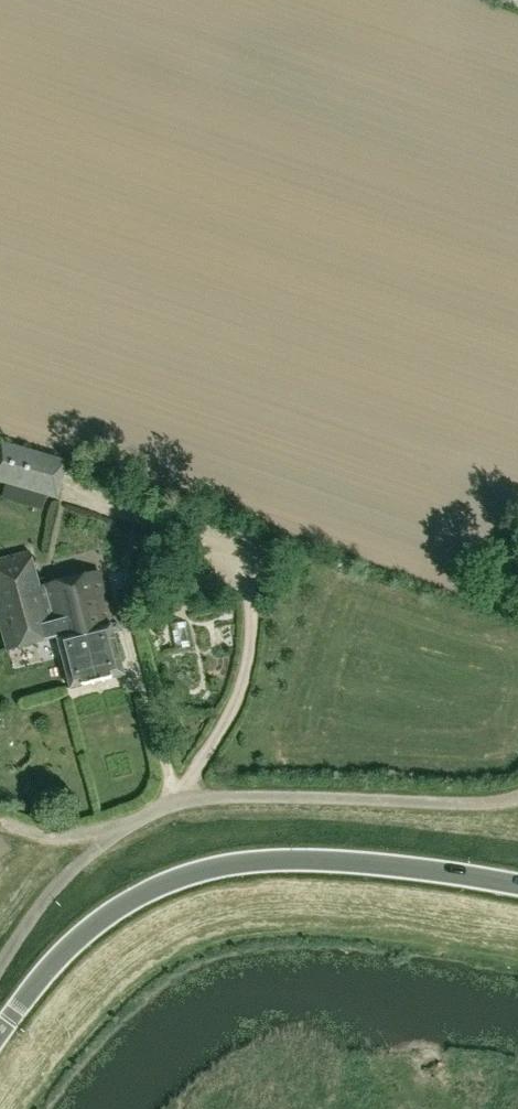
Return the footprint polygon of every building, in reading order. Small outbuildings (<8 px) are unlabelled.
[(3,444),(2,447),(0,453),(0,483),(58,500),(69,463),(3,444)] [(74,692),(127,678),(113,627),(114,627),(102,575),(47,587),(42,588),(33,554),(0,562),(0,619),(9,653),(60,640),(74,692)]
